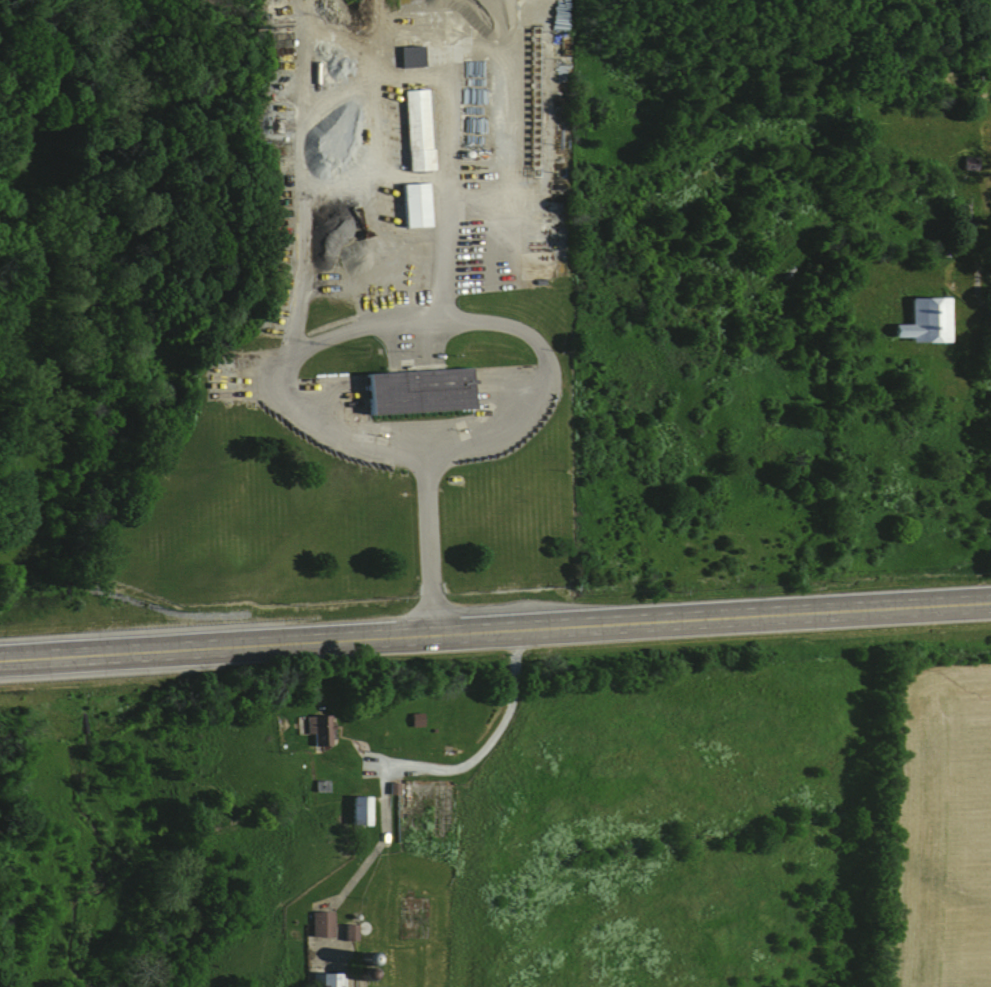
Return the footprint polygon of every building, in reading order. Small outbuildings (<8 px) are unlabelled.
[(419,67),(418,46),(398,47),(398,67),(419,67)] [(404,171),(429,170),(427,89),(401,90),(404,171)] [(400,228),(425,227),(424,183),(398,184),(400,228)] [(948,299),(905,299),(905,325),(888,325),(888,338),(905,338),(905,343),(948,343),(948,299)] [(362,373),(363,414),(468,410),(466,369),(362,373)] [(303,733),(310,733),(310,745),(328,745),(327,714),(302,715),(303,733)] [(386,794),(396,794),(396,782),(387,782),(386,794)] [(368,796),(348,795),(348,824),(368,825),(368,796)] [(331,911),(309,911),(308,936),(331,936),(331,911)] [(354,924),(341,924),(341,941),(355,940),(354,924)] [(310,972),(310,986),(342,986),(342,972),(310,972)]
